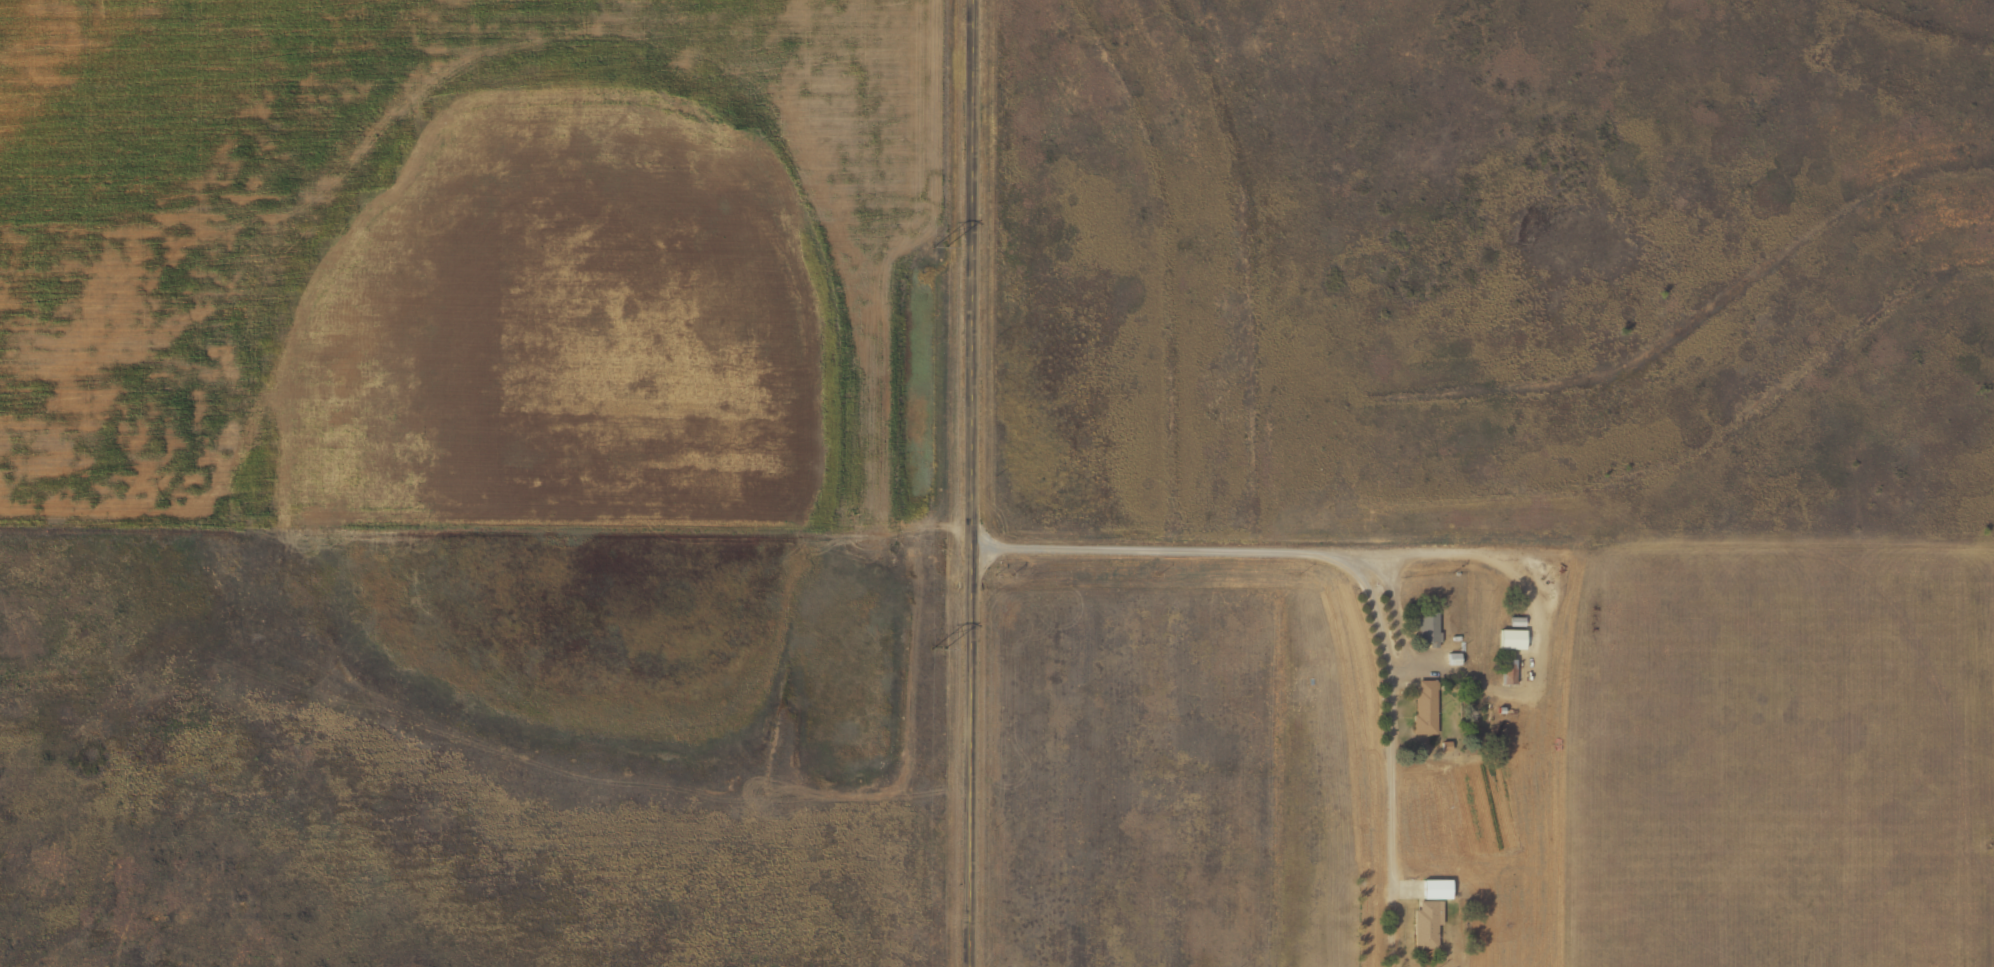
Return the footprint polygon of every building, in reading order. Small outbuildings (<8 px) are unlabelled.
[(1417,615),(1417,648),(1438,647),(1438,615),(1417,615)] [(1514,660),(1501,660),(1501,685),(1514,685),(1514,660)] [(1436,682),(1414,682),(1414,736),(1436,736),(1436,682)] [(1451,902),(1451,882),(1421,882),(1421,911),(1414,911),(1414,951),(1439,951),(1439,903),(1451,902)]
